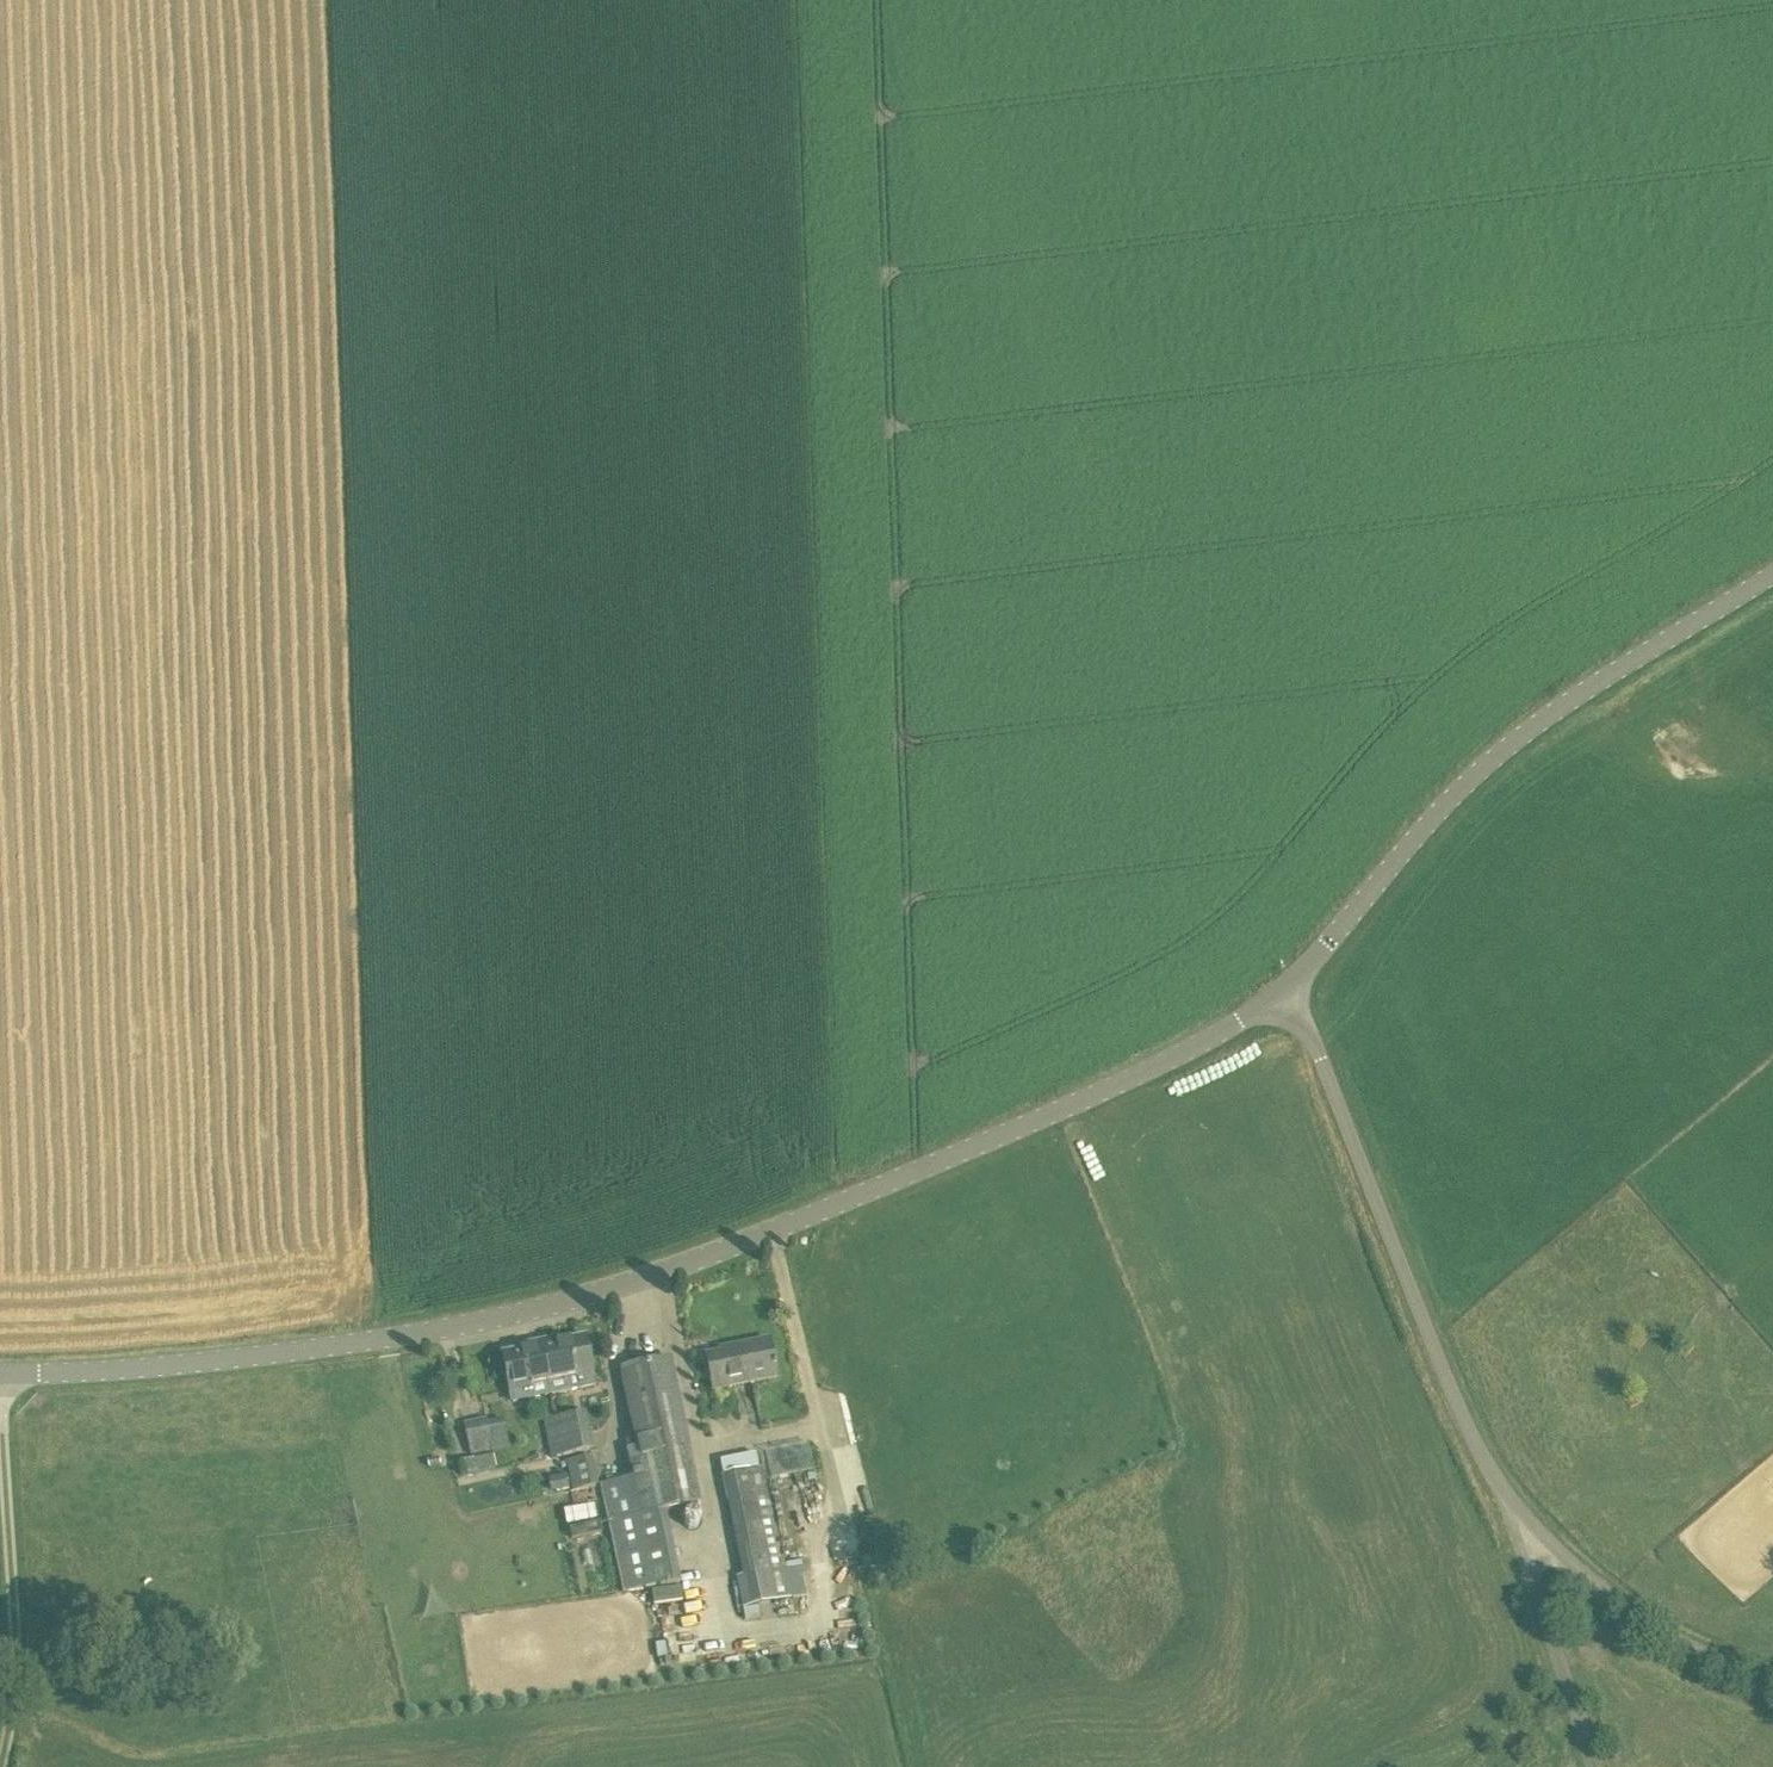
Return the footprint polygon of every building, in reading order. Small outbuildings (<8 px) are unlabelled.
[(546,1386),(549,1397),(570,1392),(568,1381),(569,1381),(593,1376),(585,1337),(538,1347),(546,1386)] [(713,1391),(775,1378),(768,1341),(732,1348),(733,1352),(706,1358),(713,1391)] [(509,1393),(546,1386),(538,1347),(501,1354),(509,1393)] [(624,1593),(679,1582),(664,1513),(699,1506),(672,1357),(620,1368),(636,1448),(626,1450),(633,1477),(601,1484),(624,1593)] [(552,1460),(594,1451),(586,1412),(544,1421),(552,1460)] [(487,1422),(486,1418),(463,1423),(470,1456),(509,1448),(503,1419),(487,1422)] [(760,1451),(719,1460),(727,1500),(769,1492),(760,1451)] [(578,1482),(599,1481),(598,1454),(577,1455),(578,1482)] [(566,1474),(553,1477),(556,1492),(569,1489),(566,1474)] [(600,1522),(579,1531),(589,1553),(610,1544),(600,1522)] [(742,1576),(736,1577),(742,1609),(790,1599),(784,1570),(784,1567),(742,1576)]
